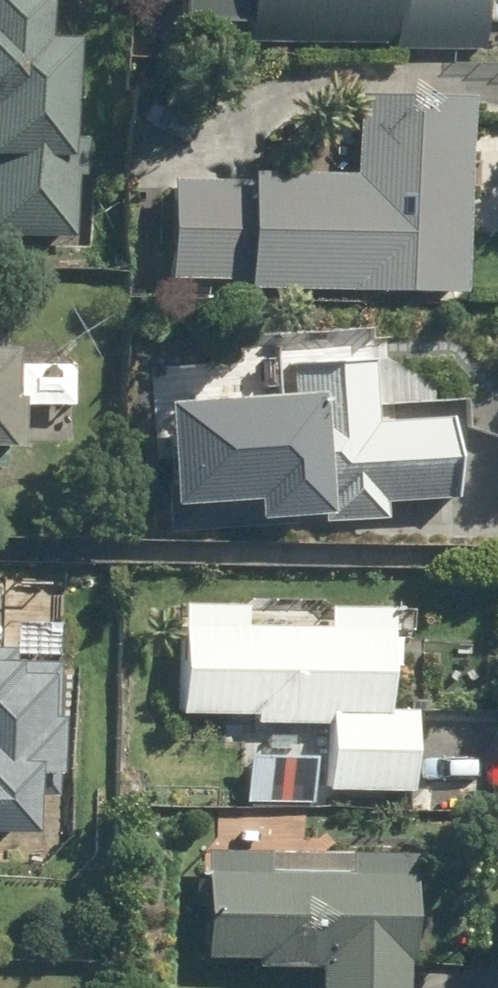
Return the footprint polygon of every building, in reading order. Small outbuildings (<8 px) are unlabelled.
[(82,238),(88,34),(54,33),(55,0),(0,0),(0,235),(82,238)] [(263,36),(487,51),(491,0),(251,0),(248,35),(263,36)] [(471,291),(477,96),(363,92),(360,185),(169,179),(166,281),(471,291)] [(32,445),(35,394),(26,394),(30,340),(0,338),(0,443),(32,445)] [(466,419),(379,417),(380,363),(302,361),(300,408),(207,405),(205,490),(250,491),(249,505),(326,507),(326,519),(391,521),(391,497),(464,499),(466,419)] [(401,634),(183,622),(178,714),(335,723),(331,788),(419,793),(423,711),(396,710),(401,634)] [(41,829),(42,772),(71,772),(72,717),(61,717),(63,656),(0,655),(0,829),(41,829)] [(308,741),(269,739),(265,798),(305,801),(308,741)] [(218,850),(215,955),(262,957),(261,967),(324,969),(324,987),(420,987),(423,856),(218,850)]
